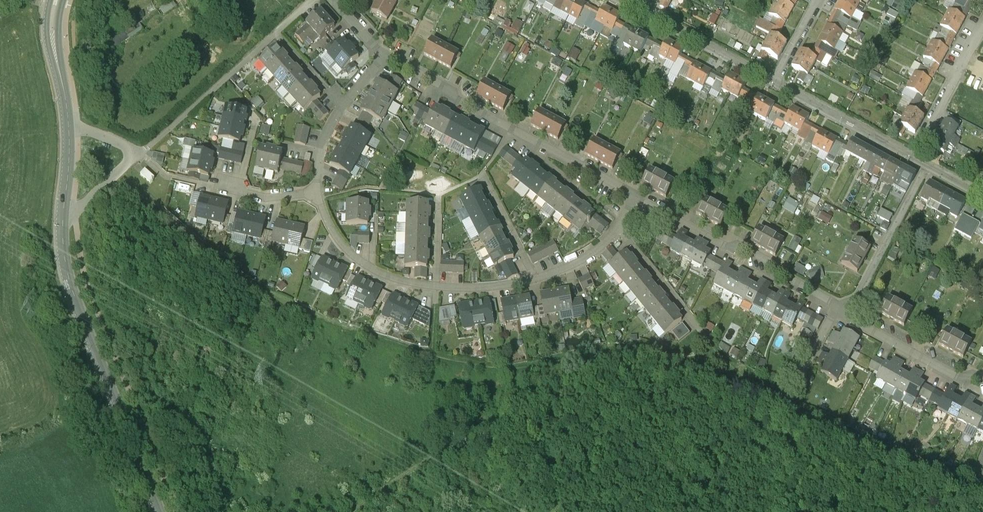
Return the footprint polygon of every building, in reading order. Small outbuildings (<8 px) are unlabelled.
[(372,13),(387,21),(398,0),(379,0),(372,13)] [(577,0),(567,0),(566,2),(561,12),(569,16),(577,0)] [(577,0),(569,16),(577,20),(582,11),(586,4),(577,0)] [(660,7),(666,10),(671,0),(663,0),(660,7)] [(781,0),(777,0),(773,7),(789,15),(794,7),(787,4),(781,0)] [(839,2),(855,11),(860,2),(856,0),(841,0),(839,2)] [(967,0),(963,8),(969,11),(973,4),(967,0)] [(855,11),(839,2),(835,10),(841,14),(837,21),(847,26),(855,11)] [(593,8),(586,4),(582,11),(590,15),(593,8)] [(597,19),(595,22),(604,26),(612,11),(604,6),(601,12),(597,19)] [(789,15),(773,7),(769,15),(778,20),(785,24),(789,15)] [(601,12),(593,8),(590,15),(597,19),(601,12)] [(963,8),(959,15),(965,18),(969,11),(963,8)] [(835,10),(831,18),(837,21),(841,14),(835,10)] [(959,15),(949,10),(944,18),(960,27),(965,18),(959,15)] [(612,11),(604,26),(612,31),(614,28),(617,21),(620,15),(612,11)] [(321,12),(307,24),(307,25),(301,30),(308,38),(309,38),(313,40),(315,39),(318,37),(321,40),(335,27),(321,12)] [(831,18),(827,25),(833,28),(837,21),(831,18)] [(960,27),(944,18),(940,26),(950,32),(956,35),(960,27)] [(519,32),(521,22),(515,20),(513,30),(519,32)] [(785,24),(778,20),(774,28),(781,31),(785,24)] [(625,25),(617,21),(614,28),(621,32),(625,25)] [(632,29),(625,25),(621,32),(628,36),(632,29)] [(833,28),(827,25),(823,33),(838,42),(843,34),(833,28)] [(781,31),(774,28),(770,35),(777,38),(781,31)] [(628,36),(623,45),(632,50),(640,34),(632,29),(628,36)] [(308,38),(301,30),(296,35),(303,43),(308,38)] [(956,35),(950,32),(946,39),(952,42),(956,35)] [(838,42),(823,33),(818,42),(824,45),(834,50),(838,42)] [(640,34),(632,50),(640,54),(645,45),(649,38),(640,34)] [(777,38),(770,35),(766,43),(782,52),(786,44),(777,38)] [(656,42),(649,38),(645,45),(653,49),(656,42)] [(946,39),(942,46),(948,50),(952,42),(946,39)] [(437,62),(445,47),(432,40),(424,55),(437,62)] [(660,53),(658,56),(667,60),(675,45),(667,40),(663,46),(660,53)] [(329,54),(328,55),(335,63),(353,48),(349,44),(348,46),(343,41),(337,46),(329,54)] [(942,46),(932,41),(928,50),(943,58),(948,50),(942,46)] [(333,42),(325,50),(329,54),(337,46),(333,42)] [(663,46),(656,42),(653,49),(660,53),(663,46)] [(818,42),(814,49),(820,52),(824,45),(818,42)] [(782,52),(766,43),(762,51),(768,55),(777,60),(782,52)] [(675,45),(667,60),(675,65),(677,62),(680,55),(683,49),(675,45)] [(275,47),(260,62),(267,70),(284,54),(281,51),(280,52),(275,47)] [(450,69),(458,54),(445,47),(437,62),(450,69)] [(353,48),(335,63),(343,72),(344,71),(352,63),(359,58),(354,53),(356,52),(353,48)] [(814,49),(810,56),(816,60),(820,52),(814,49)] [(943,58),(928,50),(923,58),(933,63),(939,66),(943,58)] [(768,55),(762,51),(758,59),(764,62),(768,55)] [(810,56),(800,51),(796,60),(812,68),(816,60),(810,56)] [(284,54),(267,70),(275,78),(290,64),(286,59),(288,58),(284,54)] [(687,59),(680,55),(677,62),(684,66),(687,59)] [(687,59),(684,66),(691,70),(695,63),(687,59)] [(812,68),(796,60),(792,68),(801,73),(807,76),(812,68)] [(352,63),(344,71),(348,75),(356,68),(352,63)] [(691,70),(686,79),(694,84),(703,68),(695,63),(691,70)] [(939,66),(933,63),(929,70),(935,74),(939,66)] [(290,64),(275,78),(282,86),(299,71),(296,67),(294,68),(290,64)] [(703,68),(694,84),(703,88),(708,79),(711,72),(703,68)] [(935,74),(929,70),(925,78),(931,81),(935,74)] [(299,71),(282,86),(289,95),(305,80),(301,76),(303,75),(299,71)] [(719,76),(711,72),(708,79),(715,83),(719,76)] [(801,73),(797,81),(803,84),(807,76),(801,73)] [(925,78),(915,73),(911,81),(927,89),(931,81),(925,78)] [(723,87),(721,90),(729,94),(738,79),(729,74),(723,87)] [(402,81),(392,75),(389,81),(399,86),(402,81)] [(726,80),(719,76),(715,83),(723,87),(726,80)] [(738,79),(729,94),(738,99),(739,96),(743,89),(746,83),(738,79)] [(305,80),(289,95),(297,103),(314,87),(311,84),(309,85),(305,80)] [(386,86),(377,81),(375,86),(376,87),(374,92),(392,103),(398,92),(396,91),(386,86)] [(399,86),(389,81),(386,86),(396,91),(399,86)] [(927,89),(911,81),(906,89),(916,94),(922,98),(927,89)] [(490,103),(498,89),(485,82),(477,96),(490,103)] [(314,87),(297,103),(304,111),(308,108),(316,100),(320,97),(316,92),(317,91),(314,87)] [(503,110),(511,96),(498,89),(490,103),(503,110)] [(750,93),(743,89),(739,96),(747,100),(750,93)] [(374,92),(372,91),(369,96),(371,97),(368,102),(387,112),(392,103),(374,92)] [(757,97),(750,93),(747,100),(754,104),(757,97)] [(922,98),(916,94),(912,102),(918,105),(922,98)] [(754,104),(749,113),(757,118),(766,102),(757,97),(754,104)] [(316,100),(308,108),(312,112),(320,105),(316,100)] [(368,102),(367,101),(364,106),(366,107),(363,112),(373,118),(382,122),(387,112),(368,102)] [(766,102),(757,118),(766,122),(771,113),(774,106),(766,102)] [(918,105),(912,102),(908,109),(914,112),(918,105)] [(417,104),(411,114),(417,117),(422,107),(417,104)] [(320,105),(312,112),(316,117),(324,109),(320,105)] [(247,111),(226,106),(224,117),(245,122),(246,123),(248,118),(246,117),(247,111)] [(782,110),(774,106),(771,113),(778,117),(782,110)] [(422,107),(417,117),(422,119),(427,109),(422,107)] [(441,111),(435,108),(427,122),(425,126),(435,132),(446,111),(442,109),(441,111)] [(785,121),(784,124),(792,128),(801,112),(792,108),(785,121)] [(324,109),(316,117),(320,121),(328,114),(324,109)] [(427,109),(422,119),(427,122),(433,112),(427,109)] [(914,112),(908,109),(903,117),(919,126),(924,118),(914,112)] [(789,114),(782,110),(778,117),(785,121),(789,114)] [(446,111),(435,132),(445,137),(455,118),(449,115),(450,114),(446,111)] [(545,133),(553,118),(539,111),(531,126),(545,133)] [(373,118),(363,112),(360,118),(370,123),(373,118)] [(801,112),(792,128),(800,132),(798,136),(806,140),(810,134),(802,130),(806,123),(809,117),(801,112)] [(245,122),(224,117),(221,128),(244,133),(245,129),(243,128),(245,122)] [(919,126),(903,117),(899,126),(905,129),(915,134),(919,126)] [(370,123),(360,118),(358,123),(368,128),(370,123)] [(455,118),(445,137),(454,142),(465,122),(461,119),(460,121),(455,118)] [(558,140),(566,125),(553,118),(545,133),(558,140)] [(960,140),(953,136),(957,128),(946,121),(939,134),(958,144),(960,140)] [(465,122),(454,142),(464,147),(474,129),(469,126),(470,124),(465,122)] [(368,128),(358,123),(355,128),(365,133),(368,128)] [(813,127),(806,123),(802,130),(810,134),(813,127)] [(309,128),(298,126),(297,132),(308,134),(309,128)] [(355,128),(352,126),(349,132),(347,131),(345,135),(365,146),(371,136),(365,133),(355,128)] [(899,126),(895,133),(901,137),(905,129),(899,126)] [(820,131),(813,127),(810,134),(817,138),(820,131)] [(244,133),(221,128),(219,139),(240,144),(241,138),(243,139),(244,133)] [(474,129),(464,147),(474,153),(476,149),(482,139),(485,132),(480,130),(479,132),(474,129)] [(817,138),(812,147),(820,151),(829,136),(820,131),(817,138)] [(958,144),(939,134),(932,147),(944,154),(948,145),(955,149),(958,144)] [(365,146),(345,135),(343,140),(344,141),(342,146),(360,156),(365,146)] [(829,136),(820,151),(828,156),(826,160),(833,164),(837,158),(838,157),(841,150),(844,144),(829,136)] [(306,140),(296,137),(294,143),(305,146),(306,140)] [(482,139),(476,149),(482,151),(487,141),(482,139)] [(599,162),(607,147),(594,140),(586,155),(599,162)] [(487,141),(482,151),(487,154),(492,144),(487,141)] [(849,146),(844,144),(841,150),(838,157),(847,162),(851,155),(858,159),(865,148),(852,141),(849,146)] [(492,144),(487,154),(492,157),(497,147),(492,144)] [(360,156),(342,146),(339,151),(337,150),(335,155),(355,166),(360,156)] [(982,149),(976,146),(973,152),(978,155),(982,149)] [(506,147),(499,156),(504,160),(511,151),(506,147)] [(613,170),(621,154),(607,147),(599,162),(613,170)] [(226,149),(220,148),(218,158),(224,160),(226,149)] [(267,150),(261,148),(256,169),(267,171),(272,149),(267,148),(267,150)] [(877,154),(865,148),(858,159),(867,164),(863,171),(867,173),(877,154)] [(232,150),(226,149),(224,160),(230,161),(232,150)] [(277,150),(272,149),(267,171),(278,174),(279,170),(281,159),(282,153),(277,152),(277,150)] [(213,155),(193,150),(190,161),(213,167),(214,161),(212,161),(213,155)] [(238,152),(232,150),(230,161),(235,162),(238,152)] [(511,151),(504,160),(508,163),(515,154),(511,151)] [(243,153),(238,152),(235,162),(241,164),(243,153)] [(515,154),(508,163),(512,167),(520,158),(515,154)] [(877,154),(867,173),(871,175),(875,168),(884,173),(890,161),(877,154)] [(355,166),(335,155),(332,159),(334,160),(331,166),(340,170),(350,176),(355,166)] [(520,158),(512,167),(517,171),(524,162),(520,158)] [(213,167),(190,161),(187,172),(200,175),(208,177),(210,171),(212,171),(213,167)] [(517,171),(512,177),(521,184),(535,166),(531,163),(530,165),(525,161),(524,162),(517,171)] [(890,161),(884,173),(885,174),(881,181),(888,184),(892,186),(892,187),(903,168),(890,161)] [(304,164),(298,163),(295,173),(301,175),(304,164)] [(834,164),(830,172),(834,174),(838,166),(834,164)] [(535,166),(521,184),(529,191),(543,175),(538,171),(539,169),(535,166)] [(915,175),(903,168),(892,187),(896,189),(900,182),(909,187),(915,175)] [(674,183),(650,169),(641,185),(666,199),(674,183)] [(155,178),(145,170),(141,175),(150,184),(155,178)] [(350,176),(340,170),(337,175),(347,181),(350,176)] [(200,175),(189,173),(188,179),(199,181),(200,175)] [(347,181),(337,175),(334,180),(344,186),(347,181)] [(543,175),(529,191),(538,198),(552,180),(549,177),(547,178),(543,175)] [(344,186),(334,180),(332,186),(342,191),(344,186)] [(552,180),(538,198),(546,205),(560,188),(555,185),(556,183),(552,180)] [(947,192),(930,182),(921,198),(928,202),(926,205),(926,206),(927,206),(937,211),(947,192)] [(192,187),(174,183),(172,190),(191,194),(192,187)] [(887,188),(885,187),(881,194),(887,196),(892,186),(888,184),(887,188)] [(480,188),(460,199),(465,209),(484,199),(481,194),(483,193),(480,188)] [(560,188),(546,205),(555,212),(570,194),(566,191),(564,192),(560,188)] [(965,202),(947,192),(937,211),(937,212),(948,218),(950,214),(957,218),(965,202)] [(570,194),(555,212),(564,219),(577,202),(572,199),(574,197),(570,194)] [(788,196),(782,207),(793,213),(799,203),(788,196)] [(215,200),(201,197),(198,209),(196,218),(210,221),(215,200)] [(484,199),(465,209),(470,219),(490,208),(488,204),(486,205),(484,199)] [(729,212),(705,199),(696,215),(721,228),(729,212)] [(228,203),(215,200),(210,221),(223,224),(225,215),(228,203)] [(369,203),(347,202),(347,213),(370,214),(370,209),(368,209),(369,203)] [(429,203),(407,202),(407,213),(430,214),(430,209),(428,209),(429,203)] [(577,202),(564,219),(572,226),(587,208),(583,204),(582,206),(577,202)] [(198,209),(192,208),(190,218),(195,220),(196,218),(198,209)] [(490,208),(470,219),(475,229),(494,219),(491,214),(493,213),(490,208)] [(587,208),(572,226),(581,233),(587,225),(594,216),(590,212),(591,211),(587,208)] [(879,209),(876,216),(888,220),(891,213),(879,209)] [(828,224),(832,216),(821,210),(817,217),(828,224)] [(252,214),(239,211),(236,224),(234,233),(247,236),(252,214)] [(370,214),(347,213),(347,225),(368,225),(368,219),(370,219),(370,214)] [(430,214),(407,213),(407,225),(428,225),(428,219),(430,219),(430,214)] [(661,219),(650,213),(648,219),(658,224),(661,219)] [(266,217),(252,214),(247,236),(261,239),(263,231),(266,217)] [(231,216),(225,215),(223,224),(223,226),(228,228),(230,223),(231,216)] [(608,228),(594,216),(587,225),(601,236),(608,228)] [(494,219),(475,229),(480,238),(500,228),(498,223),(496,224),(494,219)] [(658,224),(648,219),(645,224),(655,229),(658,224)] [(291,224),(277,221),(274,233),(272,242),(286,246),(291,224)] [(236,224),(230,223),(228,228),(227,233),(233,235),(234,233),(236,224)] [(889,225),(883,223),(880,228),(886,231),(889,225)] [(304,227),(291,224),(286,246),(299,249),(302,240),(304,227)] [(655,229),(645,224),(642,229),(652,235),(655,229)] [(428,225),(407,225),(406,236),(430,236),(430,231),(428,231),(428,225)] [(480,238),(485,248),(504,239),(501,233),(503,232),(500,228),(480,238)] [(784,242),(759,228),(751,244),(775,257),(784,242)] [(662,230),(656,240),(661,243),(667,232),(662,230)] [(671,248),(670,251),(681,257),(689,242),(684,240),(688,233),(681,230),(677,238),(671,248)] [(865,230),(861,237),(866,240),(870,232),(865,230)] [(269,232),(263,231),(261,239),(260,241),(266,243),(269,232)] [(269,232),(266,243),(272,244),(272,242),(274,233),(269,232)] [(667,232),(661,243),(666,246),(672,235),(667,232)] [(677,238),(672,235),(666,246),(671,248),(677,238)] [(788,248),(795,252),(801,239),(793,235),(788,248)] [(430,236),(406,236),(406,247),(427,247),(427,241),(429,241),(430,236)] [(813,239),(813,248),(824,248),(823,238),(813,239)] [(486,248),(485,248),(490,258),(510,248),(508,243),(506,244),(504,239),(486,248)] [(689,242),(681,257),(692,263),(703,242),(697,239),(694,245),(689,242)] [(307,241),(302,240),(299,249),(299,251),(305,252),(307,241)] [(870,248),(855,241),(842,265),(857,272),(870,248)] [(554,242),(548,244),(553,255),(559,252),(554,242)] [(703,242),(692,263),(703,269),(704,267),(709,256),(711,254),(705,251),(709,245),(703,242)] [(548,244),(543,247),(548,257),(553,255),(548,244)] [(427,247),(406,247),(406,258),(429,258),(429,253),(427,253),(427,247)] [(543,247),(538,250),(543,260),(548,257),(543,247)] [(510,248),(490,258),(495,268),(500,265),(510,260),(514,258),(511,253),(513,252),(510,248)] [(612,248),(603,256),(606,260),(616,253),(612,248)] [(538,250),(533,252),(538,262),(543,260),(538,250)] [(533,252),(527,255),(533,265),(538,262),(533,252)] [(616,253),(606,260),(610,265),(619,258),(616,253)] [(626,253),(609,266),(616,275),(634,260),(631,256),(630,258),(626,253)] [(709,256),(704,267),(709,270),(715,259),(709,256)] [(429,258),(406,258),(406,269),(415,269),(427,269),(427,263),(429,263),(429,258)] [(715,259),(709,270),(714,272),(720,262),(715,259)] [(322,261),(313,280),(313,282),(318,285),(320,284),(325,286),(335,267),(329,264),(328,262),(324,260),(322,261)] [(510,260),(500,265),(503,271),(513,266),(510,260)] [(634,260),(616,275),(623,283),(640,270),(636,265),(637,264),(634,260)] [(719,275),(713,286),(724,291),(733,275),(728,272),(733,264),(727,261),(725,265),(719,275)] [(720,262),(714,272),(719,275),(725,265),(720,262)] [(795,263),(792,271),(804,275),(806,267),(795,263)] [(980,268),(973,265),(969,272),(971,273),(977,275),(980,268)] [(513,266),(503,271),(505,276),(515,271),(513,266)] [(812,282),(824,278),(820,266),(808,270),(812,282)] [(341,270),(335,267),(325,286),(330,289),(331,291),(336,293),(338,293),(348,273),(347,271),(343,269),(341,270)] [(737,277),(733,275),(724,291),(733,297),(747,272),(741,269),(737,277)] [(640,270),(623,283),(630,292),(648,277),(645,273),(643,275),(640,270)] [(515,271),(505,276),(508,281),(518,276),(515,271)] [(747,272),(733,297),(743,302),(752,285),(748,283),(752,275),(747,272)] [(590,276),(584,279),(589,289),(594,287),(590,276)] [(648,278),(630,292),(637,301),(654,287),(650,283),(651,281),(648,277),(648,278)] [(584,279),(578,281),(583,292),(589,289),(584,279)] [(357,281),(347,300),(348,303),(353,305),(355,304),(360,307),(370,287),(364,284),(363,282),(359,280),(357,281)] [(752,285),(743,302),(753,307),(766,282),(761,280),(757,287),(752,285)] [(766,282),(753,307),(763,312),(772,295),(767,293),(771,285),(766,282)] [(350,291),(341,287),(335,299),(344,304),(350,291)] [(375,290),(370,287),(360,307),(365,309),(365,311),(370,314),(372,313),(376,306),(382,293),(381,291),(377,289),(375,290)] [(654,287),(637,301),(644,309),(662,295),(659,291),(657,292),(654,287)] [(568,290),(555,292),(559,314),(560,322),(574,319),(571,303),(568,290)] [(776,298),(772,295),(763,312),(772,318),(786,293),(780,290),(776,298)] [(555,292),(541,295),(545,317),(559,314),(555,292)] [(382,293),(376,306),(381,308),(382,306),(387,296),(382,293)] [(786,293),(772,318),(782,323),(791,306),(787,304),(791,296),(786,293)] [(662,295),(644,309),(651,318),(667,304),(664,300),(665,298),(662,295)] [(393,298),(387,296),(382,306),(388,309),(393,298)] [(531,297),(534,311),(542,309),(539,296),(531,297)] [(529,297),(515,300),(519,322),(533,319),(529,297)] [(912,311),(888,297),(879,313),(904,326),(912,311)] [(395,298),(393,298),(388,309),(383,318),(384,320),(389,323),(391,322),(396,324),(405,305),(400,302),(399,300),(395,298)] [(515,300),(502,303),(506,324),(519,322),(515,300)] [(791,306),(782,323),(792,328),(797,319),(803,309),(805,304),(800,300),(796,308),(791,306)] [(585,317),(582,301),(571,303),(574,319),(585,317)] [(489,303),(488,302),(483,303),(482,304),(476,306),(480,327),(485,326),(487,327),(492,326),(494,325),(492,314),(489,303)] [(495,302),(489,303),(492,314),(497,313),(495,302)] [(667,304),(651,318),(658,326),(676,312),(673,308),(671,309),(667,304)] [(411,307),(405,305),(396,324),(401,327),(401,329),(406,331),(408,331),(418,311),(417,309),(413,307),(411,307)] [(467,306),(460,307),(459,309),(463,330),(465,332),(472,330),(473,328),(480,327),(476,306),(469,307),(467,306)] [(449,309),(440,311),(439,326),(452,323),(451,321),(449,309)] [(803,309),(797,319),(802,322),(808,312),(803,309)] [(413,324),(429,332),(430,316),(420,311),(413,324)] [(679,316),(676,312),(658,326),(665,335),(682,322),(678,317),(679,316)] [(808,312),(802,322),(807,325),(813,314),(808,312)] [(818,317),(813,314),(807,325),(812,328),(818,317)] [(818,317),(812,328),(817,330),(823,320),(818,317)] [(682,324),(671,333),(679,343),(690,334),(682,324)] [(860,333),(849,327),(846,332),(857,338),(860,333)] [(813,335),(802,329),(800,334),(810,340),(813,335)] [(972,342),(947,329),(939,345),(963,358),(972,342)] [(844,331),(841,336),(833,333),(831,338),(854,350),(859,339),(846,332),(844,331)] [(810,340),(800,334),(797,339),(807,345),(810,340)] [(854,350),(831,338),(828,343),(835,347),(832,352),(848,361),(854,350)] [(807,345),(797,339),(794,344),(805,350),(807,345)] [(805,350),(794,344),(791,349),(802,355),(805,350)] [(848,361),(832,352),(829,357),(822,353),(819,359),(842,371),(848,361)] [(874,357),(869,368),(874,371),(879,360),(874,357)] [(879,374),(876,380),(886,385),(899,361),(894,358),(889,366),(885,363),(879,374)] [(842,371),(819,359),(816,364),(823,368),(820,373),(836,382),(842,371)] [(879,360),(874,371),(879,374),(885,363),(879,360)] [(899,361),(886,385),(895,391),(905,374),(900,371),(904,364),(899,361)] [(905,374),(895,391),(905,396),(919,371),(913,368),(909,376),(905,374)] [(919,371),(905,396),(915,401),(919,395),(924,384),(920,382),(924,374),(919,371)] [(924,384),(919,395),(924,398),(930,387),(924,384)] [(939,406),(937,410),(948,415),(957,398),(952,396),(957,388),(951,385),(939,406)] [(930,387),(924,398),(929,400),(935,390),(930,387)] [(935,390),(929,400),(934,403),(940,393),(935,390)] [(940,393),(934,403),(939,406),(945,395),(940,393)] [(957,398),(948,415),(957,420),(971,396),(965,393),(961,401),(957,398)] [(971,396),(957,420),(967,426),(976,409),(972,406),(976,399),(971,396)] [(967,426),(977,431),(982,419),(982,407),(981,411),(976,409),(967,426)]
